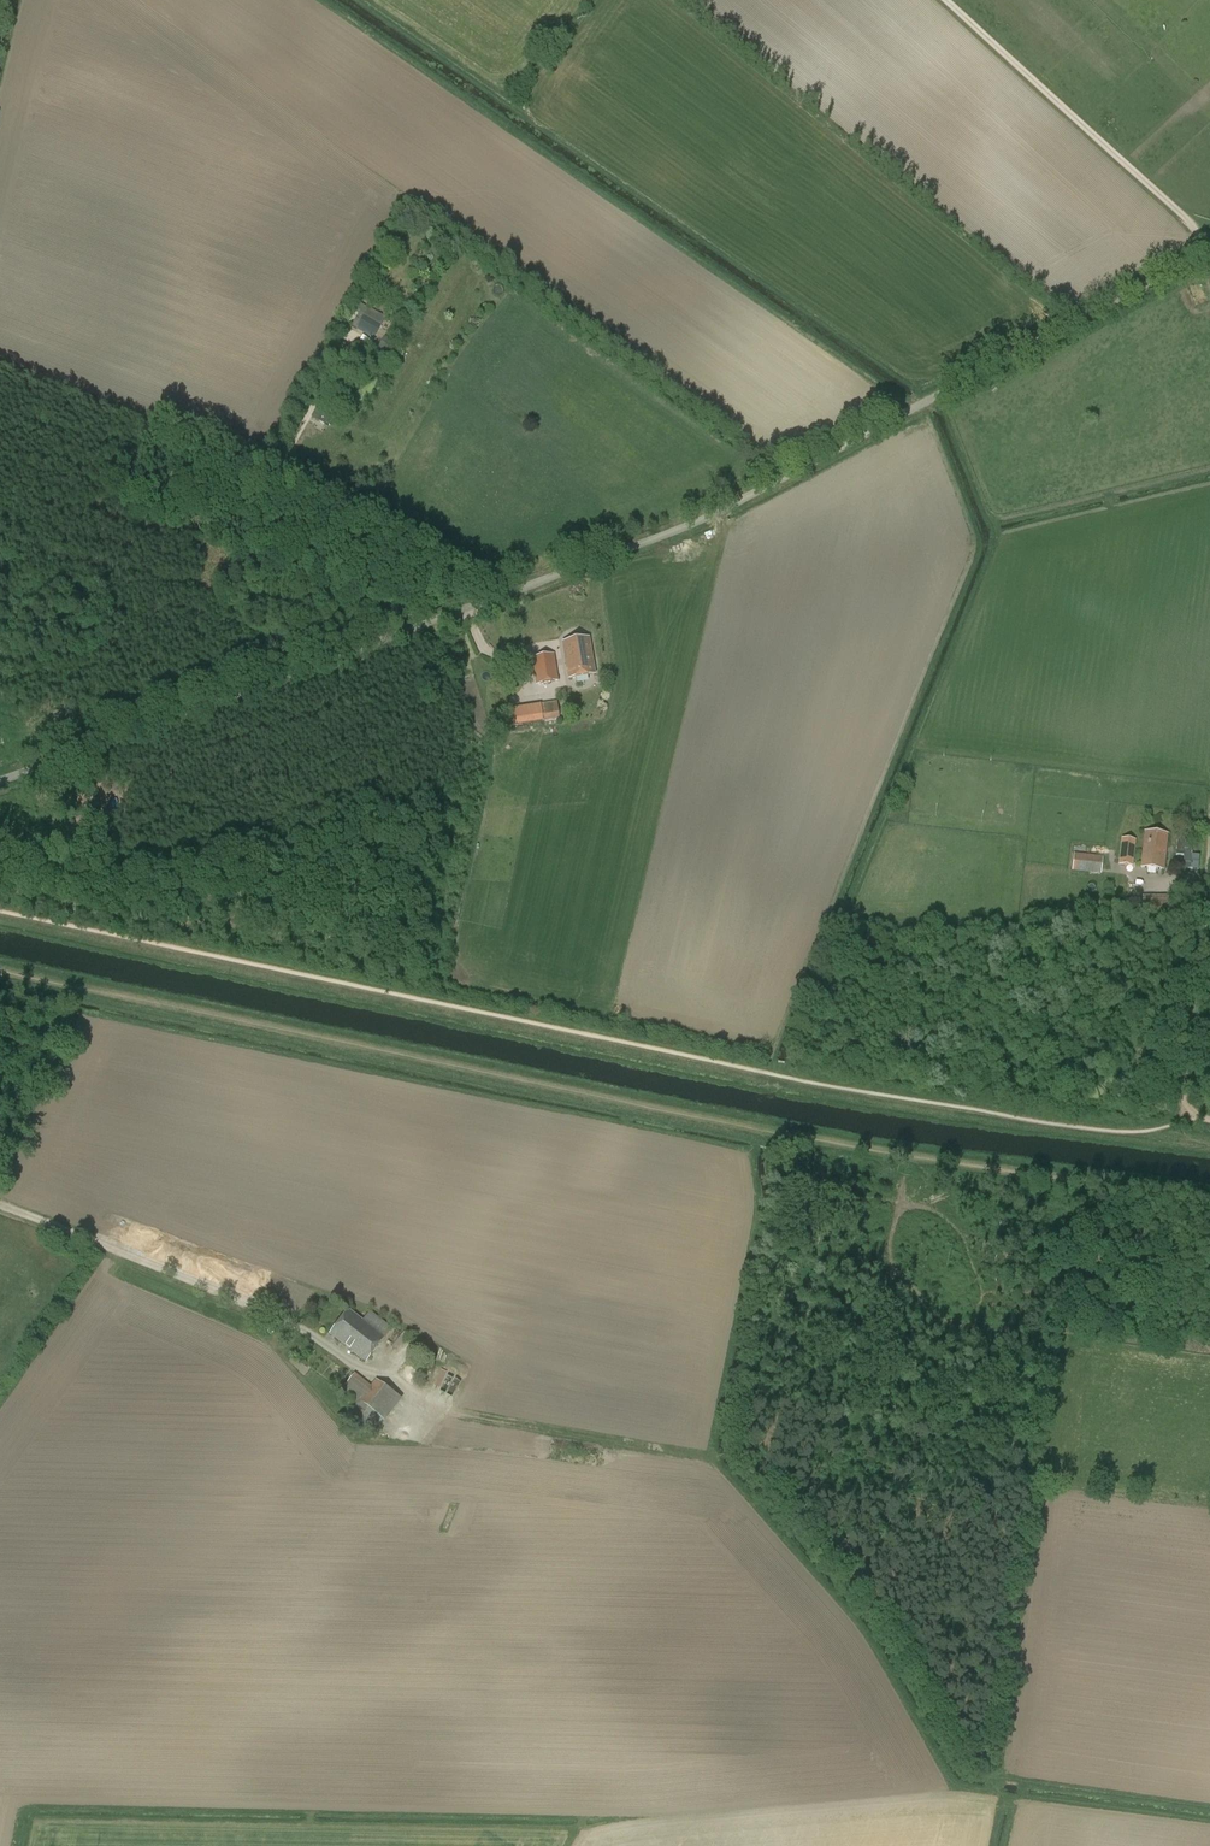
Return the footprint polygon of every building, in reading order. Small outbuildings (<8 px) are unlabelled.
[(369,309),(365,315),(360,312),(351,327),(373,340),(385,318),(369,309)] [(330,418),(315,410),(311,418),(325,426),(330,418)] [(569,678),(595,674),(589,638),(563,643),(569,678)] [(535,685),(559,681),(555,654),(532,658),(535,685)] [(542,721),(559,718),(557,702),(540,705),(542,721)] [(1164,869),(1168,834),(1144,832),(1141,867),(1164,869)] [(1184,836),(1176,835),(1174,854),(1181,855),(1180,867),(1195,869),(1195,862),(1188,861),(1190,844),(1183,843),(1184,836)] [(1132,867),(1136,841),(1122,839),(1119,865),(1132,867)] [(1103,857),(1086,855),(1074,854),(1072,871),(1094,873),(1102,874),(1103,857)] [(1143,911),(1155,911),(1155,896),(1142,896),(1143,911)] [(366,1362),(391,1329),(370,1312),(363,1321),(348,1310),(330,1334),(366,1362)] [(433,1379),(446,1384),(452,1367),(439,1362),(433,1379)] [(454,1367),(446,1383),(459,1390),(467,1374),(454,1367)] [(376,1379),(371,1386),(355,1373),(340,1393),(356,1405),(345,1419),(363,1433),(377,1414),(385,1421),(402,1399),(376,1379)]
